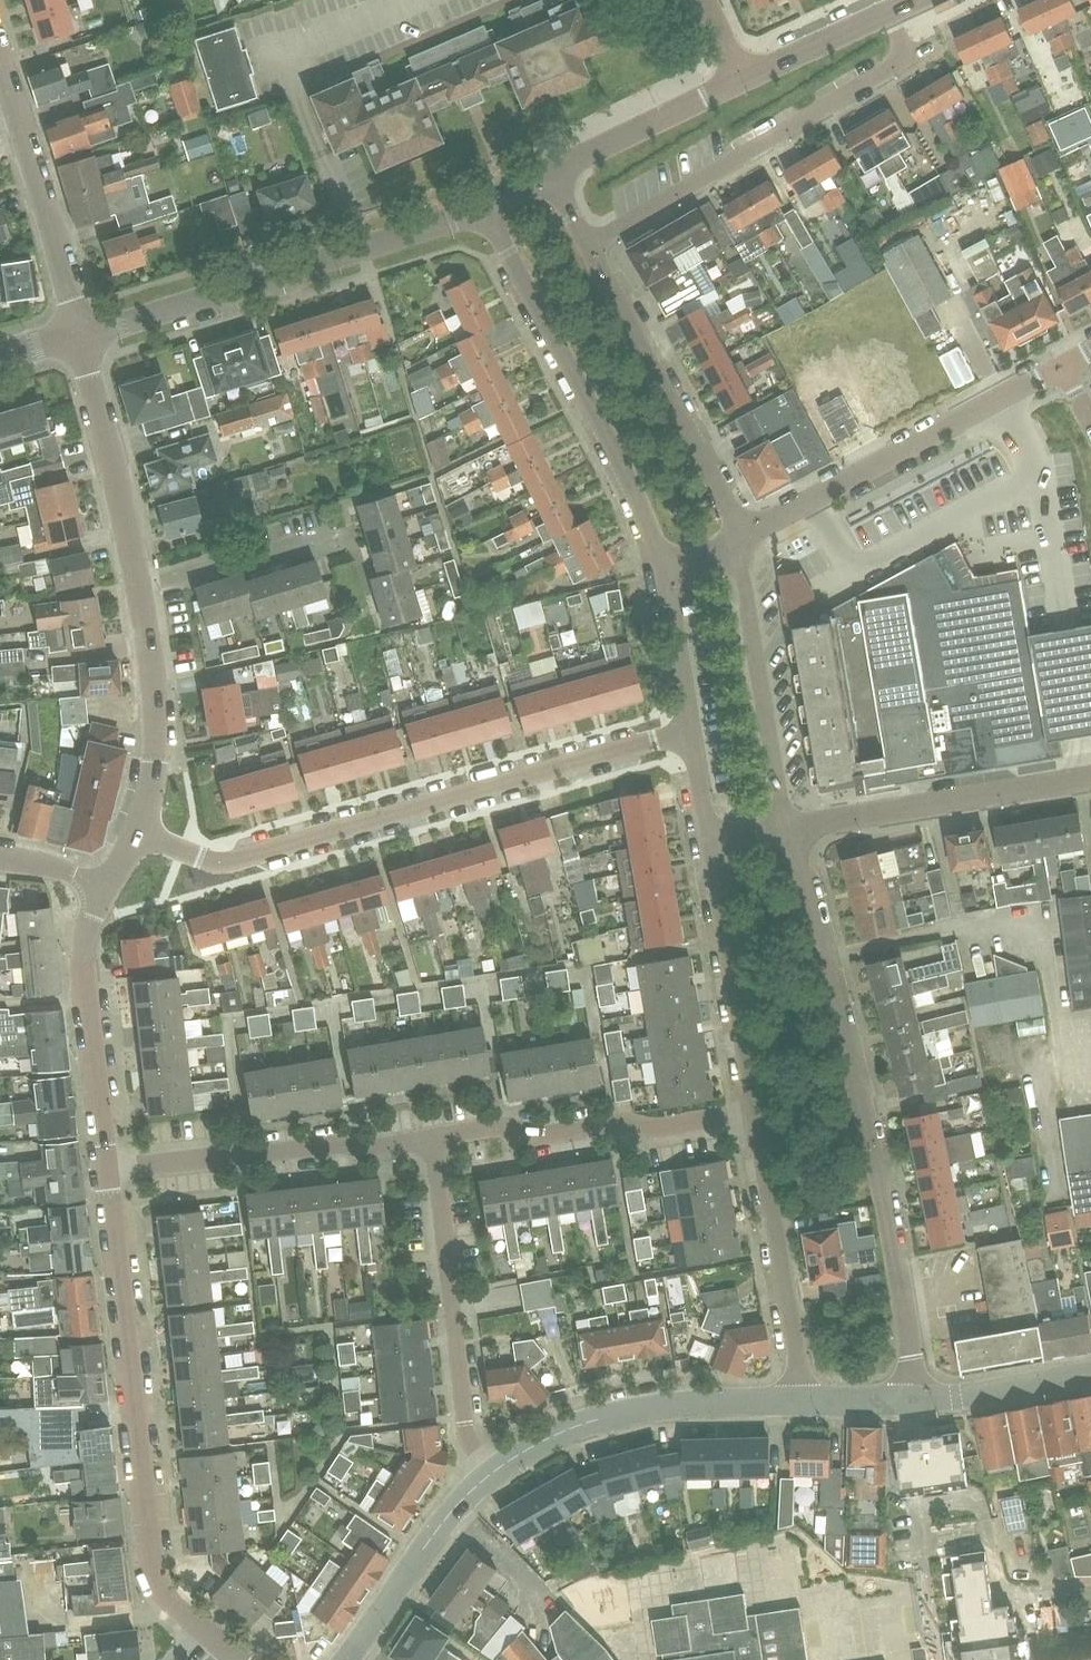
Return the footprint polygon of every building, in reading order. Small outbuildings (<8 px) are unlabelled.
[(32,17),(65,7),(63,0),(27,0),(32,17)] [(80,11),(93,8),(90,0),(87,0),(78,3),(80,11)] [(312,99),(335,153),(362,141),(374,170),(441,141),(429,113),(429,112),(450,103),(449,100),(457,96),(462,108),(481,100),(476,88),(486,83),(488,87),(509,78),(522,107),(587,78),(579,58),(615,42),(602,12),(581,21),(572,0),(555,0),(523,14),(527,23),(516,28),(520,36),(499,45),(493,32),(473,41),(457,48),(443,54),(407,69),(412,82),(391,91),(388,83),(376,88),(369,71),(339,83),(341,87),(312,99)] [(762,8),(779,0),(758,0),(762,8)] [(1045,0),(1041,0),(1021,9),(1032,34),(1043,29),(1056,56),(1068,50),(1045,0)] [(1068,50),(1078,45),(1071,31),(1074,30),(1068,17),(1080,12),(1074,0),(1045,0),(1068,50)] [(32,17),(40,42),(73,32),(65,7),(32,17)] [(137,19),(146,16),(143,8),(134,11),(137,19)] [(1021,54),(1015,41),(1004,16),(980,27),(991,52),(990,52),(996,65),(1003,80),(1002,80),(1008,94),(1020,88),(1007,60),(1021,54)] [(155,36),(149,21),(135,26),(138,35),(146,39),(155,36)] [(991,52),(980,27),(957,38),(968,62),(990,52),(991,52)] [(236,32),(195,45),(217,116),(258,104),(251,80),(254,79),(247,55),(243,56),(236,32)] [(92,98),(118,90),(116,86),(109,63),(64,78),(59,63),(27,73),(38,105),(89,88),(92,98)] [(1003,80),(996,65),(986,70),(993,84),(1002,80),(1003,80)] [(967,96),(953,73),(930,87),(943,110),(967,96)] [(156,83),(153,74),(140,79),(143,88),(156,83)] [(45,126),(55,158),(88,147),(88,145),(114,136),(111,126),(129,120),(124,105),(134,102),(127,82),(116,86),(118,90),(92,98),(85,100),(89,111),(45,126)] [(943,110),(930,87),(921,92),(917,90),(909,94),(909,99),(907,100),(920,123),(930,118),(945,143),(959,136),(950,121),(950,122),(943,110)] [(1052,114),(1040,89),(1014,101),(1026,126),(1052,114)] [(1086,107),(1050,124),(1062,150),(1090,137),(1090,119),(1086,107)] [(912,145),(905,132),(891,109),(890,110),(887,108),(879,112),(879,117),(869,123),(889,157),(897,171),(898,172),(908,167),(900,152),(912,145)] [(950,121),(959,136),(968,130),(960,116),(950,121)] [(1051,138),(1043,120),(1026,127),(1034,146),(1051,138)] [(860,159),(871,152),(886,177),(897,171),(889,157),(869,123),(860,128),(856,125),(849,130),(849,135),(846,136),(860,159)] [(230,145),(236,129),(220,124),(214,139),(230,145)] [(213,152),(207,133),(182,141),(188,160),(213,152)] [(844,168),(831,145),(808,158),(822,181),(844,168)] [(990,148),(971,159),(982,178),(1001,168),(990,148)] [(1061,168),(1052,149),(1031,159),(1040,178),(1061,168)] [(114,171),(109,154),(94,159),(93,157),(58,168),(67,197),(124,179),(159,168),(157,161),(146,165),(145,162),(114,171)] [(822,181),(808,158),(786,171),(799,195),(811,188),(818,200),(820,199),(828,213),(837,208),(829,193),(828,194),(821,182),(822,181)] [(940,176),(951,196),(982,178),(971,159),(971,158),(940,176)] [(1039,200),(1022,160),(1001,169),(1019,209),(1039,200)] [(257,190),(260,199),(261,204),(249,208),(244,190),(228,195),(237,224),(238,227),(283,213),(285,219),(295,215),(294,209),(312,203),(304,176),(289,180),(288,175),(270,181),(271,186),(257,190)] [(932,206),(951,196),(940,176),(921,186),(932,206)] [(104,196),(127,189),(124,179),(67,197),(75,227),(110,216),(104,196)] [(239,191),(235,179),(225,182),(229,194),(239,191)] [(770,180),(748,194),(776,242),(785,237),(777,224),(787,218),(785,214),(780,206),(784,203),(770,180)] [(829,193),(837,208),(846,202),(837,188),(829,193)] [(917,209),(905,188),(895,194),(894,200),(903,217),(917,209)] [(748,194),(725,207),(739,231),(745,242),(757,235),(766,249),(776,242),(748,194)] [(219,230),(237,224),(228,195),(199,204),(202,214),(213,211),(219,230)] [(177,213),(172,198),(115,215),(120,230),(177,213)] [(734,242),(711,201),(658,232),(682,272),(675,277),(682,289),(681,289),(682,289),(697,280),(690,268),(734,242)] [(889,227),(876,207),(864,215),(877,235),(889,227)] [(1070,220),(1064,208),(1052,213),(1057,226),(1070,220)] [(0,210),(0,238),(8,236),(0,210)] [(164,229),(186,224),(184,214),(162,219),(164,229)] [(1074,222),(1084,243),(1090,240),(1090,236),(1082,218),(1074,222)] [(1023,235),(1018,225),(1007,230),(1012,241),(1023,235)] [(682,272),(658,232),(627,250),(648,286),(650,285),(659,302),(681,289),(682,289),(675,277),(682,272)] [(144,238),(145,239),(137,242),(134,233),(103,243),(112,273),(144,263),(140,251),(147,248),(147,249),(161,245),(157,234),(144,238)] [(810,233),(798,240),(803,249),(815,242),(810,233)] [(948,298),(915,238),(882,256),(889,268),(912,311),(926,336),(943,327),(932,307),(948,298)] [(1071,261),(1066,252),(1058,239),(1047,245),(1059,268),(1051,272),(1061,289),(1057,291),(1069,314),(1081,308),(1090,302),(1090,299),(1071,261)] [(972,270),(995,258),(988,246),(965,258),(972,270)] [(1090,273),(1076,246),(1066,252),(1071,261),(1090,299),(1090,273)] [(844,291),(875,272),(866,258),(835,276),(844,291)] [(1001,271),(995,258),(972,270),(979,283),(986,280),(1001,271)] [(2,302),(37,296),(32,260),(0,265),(0,292),(2,302)] [(1057,320),(1044,295),(1046,294),(1030,266),(1005,281),(1011,293),(1019,307),(1033,333),(1057,320)] [(480,300),(469,277),(459,282),(454,271),(440,278),(457,312),(480,300)] [(833,298),(844,291),(835,276),(824,283),(833,298)] [(704,293),(697,280),(682,289),(681,289),(659,302),(667,315),(704,293)] [(979,283),(973,287),(976,294),(990,286),(986,280),(979,283)] [(1019,307),(1011,293),(998,300),(990,286),(976,294),(974,295),(990,325),(993,323),(1007,348),(1033,333),(1019,307)] [(765,305),(762,291),(747,295),(750,308),(765,305)] [(354,331),(356,330),(379,323),(371,298),(346,306),(354,331)] [(785,324),(805,313),(796,298),(777,309),(785,324)] [(491,323),(480,300),(457,312),(468,335),(479,329),(491,323)] [(364,361),(358,344),(354,331),(346,306),(322,313),(330,339),(344,334),(353,364),(364,361)] [(739,325),(736,319),(733,314),(730,308),(709,319),(703,307),(680,319),(693,343),(724,326),(727,331),(739,325)] [(751,318),(748,313),(745,308),(733,314),(736,319),(739,325),(751,318)] [(429,325),(444,318),(439,309),(424,317),(429,325)] [(323,356),(319,342),(330,339),(322,313),(298,321),(315,376),(327,373),(322,357),(323,356)] [(449,329),(445,320),(444,318),(429,325),(434,337),(449,329)] [(315,376),(298,321),(273,329),(281,354),(294,350),(298,363),(300,363),(310,395),(320,392),(315,376)] [(787,329),(799,364),(814,359),(802,323),(787,329)] [(730,337),(727,331),(724,326),(693,343),(705,365),(728,353),(722,342),(730,337)] [(491,353),(479,329),(468,335),(455,341),(461,353),(448,360),(448,362),(435,368),(440,378),(491,353)] [(237,339),(228,342),(241,382),(265,374),(267,379),(281,374),(271,344),(259,348),(254,333),(251,334),(250,330),(235,335),(237,339)] [(241,382),(228,342),(220,344),(219,340),(204,345),(205,349),(203,350),(208,365),(195,369),(202,392),(204,398),(219,394),(217,390),(241,382)] [(370,341),(358,344),(364,361),(375,357),(370,341)] [(405,354),(413,369),(433,359),(426,344),(405,354)] [(890,367),(912,359),(906,344),(885,352),(890,367)] [(958,393),(980,383),(964,349),(942,359),(958,393)] [(502,376),(491,353),(440,378),(445,389),(459,382),(460,384),(473,377),(478,388),(502,376)] [(763,369),(761,365),(758,360),(746,366),(743,360),(734,365),(728,353),(705,365),(717,388),(748,371),(751,376),(763,369)] [(776,363),(770,353),(758,360),(761,365),(763,369),(776,363)] [(415,391),(436,381),(429,366),(408,377),(415,391)] [(753,399),(746,387),(755,383),(751,376),(748,371),(717,388),(730,412),(753,399)] [(195,420),(210,415),(204,398),(202,392),(188,396),(186,391),(167,397),(160,376),(145,381),(143,376),(125,381),(126,386),(122,387),(132,421),(158,414),(163,430),(195,420)] [(513,399),(502,376),(478,388),(484,400),(471,406),(471,407),(458,414),(462,424),(513,399)] [(823,385),(828,399),(850,392),(845,377),(823,385)] [(893,416),(942,394),(936,380),(910,392),(906,385),(883,395),(893,416)] [(734,448),(760,495),(790,479),(792,483),(832,462),(832,461),(833,461),(794,388),(748,412),(760,435),(735,448),(734,448)] [(294,417),(287,392),(216,414),(224,439),(294,417)] [(327,422),(319,396),(309,399),(317,425),(327,422)] [(525,423),(513,399),(462,424),(468,435),(483,428),(483,429),(496,422),(501,434),(525,423)] [(865,399),(821,428),(837,452),(881,423),(865,399)] [(45,419),(40,403),(14,411),(23,441),(40,435),(44,447),(41,448),(45,459),(30,463),(34,476),(65,466),(61,454),(60,454),(53,431),(54,431),(49,417),(45,419)] [(14,411),(0,415),(0,448),(10,445),(23,441),(14,411)] [(275,436),(294,430),(291,422),(272,428),(275,436)] [(541,456),(530,433),(506,444),(513,458),(486,471),(490,481),(541,456)] [(208,434),(158,449),(161,460),(145,464),(155,497),(193,485),(187,468),(215,460),(208,434)] [(432,471),(448,463),(439,437),(423,444),(432,471)] [(553,479),(541,456),(490,481),(496,492),(510,485),(510,487),(524,480),(529,490),(553,479)] [(269,487),(264,470),(232,479),(238,500),(257,495),(256,490),(269,487)] [(70,482),(38,489),(34,476),(21,480),(20,479),(0,484),(0,506),(14,502),(17,511),(25,509),(28,522),(43,519),(76,511),(70,482)] [(540,513),(564,501),(553,479),(529,490),(540,513)] [(436,501),(430,483),(420,486),(425,504),(436,501)] [(364,529),(401,518),(393,494),(357,505),(364,529)] [(159,506),(168,537),(202,528),(200,522),(229,514),(224,496),(195,504),(194,497),(159,506)] [(576,526),(575,525),(564,501),(540,513),(545,523),(536,527),(543,543),(552,539),(551,538),(576,526)] [(468,522),(461,506),(448,512),(455,528),(468,522)] [(513,527),(528,520),(523,510),(509,517),(513,527)] [(54,541),(82,535),(76,511),(43,519),(28,522),(35,552),(55,547),(54,541)] [(434,533),(445,530),(439,512),(429,516),(434,533)] [(371,553),(408,541),(401,518),(364,529),(371,553)] [(599,542),(587,519),(575,525),(576,526),(551,538),(552,539),(557,550),(525,566),(530,576),(547,567),(547,568),(599,542)] [(533,530),(528,520),(513,527),(491,538),(497,548),(533,530)] [(440,551),(450,548),(445,530),(434,533),(440,551)] [(406,568),(415,565),(408,541),(371,553),(378,575),(378,576),(406,567),(406,568)] [(610,565),(599,542),(547,568),(553,578),(567,571),(573,583),(610,565)] [(24,562),(21,544),(0,549),(0,567),(24,562)] [(799,629),(824,782),(818,783),(819,792),(859,786),(860,792),(871,790),(871,793),(879,792),(878,786),(896,783),(896,785),(1052,759),(1049,742),(1065,740),(1065,739),(1090,734),(1090,624),(1077,627),(1077,628),(1055,632),(1055,631),(1030,635),(1030,633),(1021,581),(1022,581),(1021,579),(962,589),(951,547),(946,549),(946,547),(916,564),(860,594),(859,594),(831,609),(833,622),(818,624),(798,627),(799,629)] [(92,581),(86,553),(51,561),(53,573),(43,575),(47,590),(57,588),(57,589),(92,581)] [(448,580),(459,577),(454,559),(443,562),(448,580)] [(315,560),(314,560),(291,567),(302,604),(326,596),(315,560)] [(18,565),(21,580),(40,575),(37,561),(18,565)] [(441,565),(417,566),(418,575),(441,574),(441,565)] [(530,576),(525,566),(512,572),(517,582),(530,576)] [(295,629),(307,625),(301,604),(302,604),(291,567),(267,575),(279,611),(288,608),(295,629)] [(377,602),(413,590),(406,568),(406,567),(378,576),(378,575),(369,578),(377,602)] [(253,610),(244,582),(245,582),(242,573),(218,581),(229,617),(252,610),(253,610)] [(255,619),(279,611),(267,575),(245,582),(244,582),(253,610),(252,610),(255,619)] [(454,598),(464,595),(459,577),(448,580),(454,598)] [(205,625),(229,617),(218,581),(194,588),(205,625)] [(623,608),(619,588),(605,591),(609,611),(623,608)] [(384,626),(421,615),(413,590),(377,602),(384,626)] [(605,591),(589,596),(595,615),(609,611),(605,591)] [(567,597),(569,606),(582,602),(580,594),(567,597)] [(38,631),(65,627),(99,622),(96,597),(61,602),(61,603),(35,607),(38,631)] [(543,621),(537,601),(511,609),(516,629),(543,621)] [(68,651),(102,646),(99,622),(65,627),(38,631),(27,633),(30,649),(48,647),(49,653),(68,650),(68,651)] [(331,638),(329,627),(311,631),(313,642),(331,638)] [(313,642),(311,631),(302,633),(305,644),(313,642)] [(433,642),(431,631),(417,634),(418,645),(433,642)] [(561,647),(557,634),(548,636),(552,650),(561,647)] [(281,639),(263,643),(266,654),(284,649),(281,639)] [(619,704),(641,697),(632,666),(628,642),(615,644),(617,655),(606,658),(619,704)] [(260,655),(257,645),(239,649),(242,660),(260,655)] [(339,660),(336,646),(322,650),(325,663),(339,660)] [(24,661),(23,649),(0,652),(0,663),(24,661)] [(224,664),(242,660),(239,649),(221,654),(224,664)] [(498,665),(495,652),(481,655),(485,669),(498,665)] [(322,671),(318,657),(300,662),(305,676),(322,671)] [(596,710),(619,704),(606,658),(605,657),(583,664),(596,710)] [(80,679),(81,695),(81,696),(85,695),(98,694),(98,692),(120,690),(117,660),(79,664),(79,665),(51,667),(53,681),(80,679)] [(24,661),(0,663),(0,681),(26,678),(24,661)] [(299,678),(295,661),(274,665),(278,682),(299,678)] [(510,675),(507,662),(498,665),(502,677),(510,675)] [(274,677),(271,664),(251,668),(254,681),(274,677)] [(573,717),(596,710),(583,664),(560,670),(573,717)] [(457,685),(452,665),(442,668),(447,687),(457,685)] [(545,725),(567,719),(554,672),(531,678),(545,725)] [(402,688),(399,675),(390,678),(393,690),(402,688)] [(522,732),(545,725),(531,678),(509,685),(522,732)] [(206,711),(279,698),(277,686),(237,693),(235,682),(202,687),(206,711)] [(488,737),(510,730),(497,684),(474,690),(488,737)] [(391,702),(388,689),(379,692),(383,704),(391,702)] [(465,743),(488,737),(474,690),(452,697),(465,743)] [(59,700),(60,711),(86,709),(85,695),(81,696),(81,695),(59,697),(59,700)] [(243,729),(241,718),(281,711),(279,698),(206,711),(210,734),(243,729)] [(437,752),(460,745),(446,698),(423,705),(437,752)] [(32,752),(42,755),(37,702),(28,703),(32,752)] [(414,758),(437,752),(423,705),(401,711),(414,758)] [(60,711),(61,725),(87,723),(86,709),(60,711)] [(380,767),(403,761),(390,714),(367,721),(380,767)] [(281,727),(279,717),(262,720),(264,730),(281,727)] [(358,774),(380,767),(367,721),(345,727),(358,774)] [(126,751),(114,748),(118,730),(93,723),(84,759),(66,754),(57,791),(58,792),(46,841),(90,851),(101,844),(107,820),(109,820),(126,751)] [(286,736),(283,728),(270,731),(273,740),(286,736)] [(329,782),(352,776),(339,729),(316,735),(329,782)] [(257,744),(254,733),(234,739),(238,753),(258,748),(257,744)] [(307,788),(329,782),(316,735),(293,741),(307,788)] [(18,743),(0,741),(0,800),(3,800),(3,806),(12,807),(18,743)] [(237,756),(232,743),(215,749),(217,763),(237,756)] [(274,802),(296,796),(283,750),(260,756),(262,763),(274,802)] [(252,809),(274,802),(262,763),(240,769),(252,809)] [(229,815),(252,809),(240,769),(218,776),(229,815)] [(17,834),(46,841),(58,792),(57,791),(29,785),(17,834)] [(659,813),(655,789),(622,795),(597,802),(601,814),(624,808),(626,819),(659,813)] [(550,817),(557,839),(573,835),(574,834),(567,812),(550,817)] [(663,836),(659,813),(626,819),(616,821),(618,834),(628,832),(630,842),(663,836)] [(1083,848),(1077,814),(1050,819),(1056,853),(1083,848)] [(553,849),(544,817),(521,824),(540,892),(552,888),(542,852),(553,849)] [(1056,853),(1050,819),(1024,824),(1030,858),(1031,857),(1033,865),(1036,882),(1035,882),(1039,901),(1053,900),(1046,855),(1056,853)] [(540,892),(521,824),(497,831),(507,862),(518,859),(528,895),(540,892)] [(1030,858),(1024,824),(995,829),(1003,870),(1033,865),(1031,857),(1030,858)] [(968,874),(969,874),(986,871),(985,866),(990,866),(984,831),(947,837),(953,872),(967,869),(968,874)] [(564,862),(578,858),(573,835),(557,839),(564,862)] [(499,869),(491,841),(465,849),(485,919),(490,917),(484,896),(490,894),(484,873),(499,869)] [(668,864),(664,841),(631,847),(631,848),(615,851),(619,873),(668,864)] [(850,886),(912,870),(927,866),(921,842),(877,852),(844,861),(850,886)] [(485,919),(465,849),(439,856),(447,883),(462,879),(468,901),(474,899),(480,920),(485,919)] [(447,883),(439,856),(414,863),(434,934),(439,932),(433,910),(439,909),(433,888),(447,883)] [(570,885),(584,881),(578,858),(564,862),(570,885)] [(434,934),(414,863),(388,871),(396,898),(411,894),(417,915),(423,913),(429,935),(434,934)] [(672,887),(668,864),(619,873),(623,897),(639,894),(639,893),(672,887)] [(931,893),(946,889),(942,868),(927,871),(931,893)] [(890,903),(886,888),(915,881),(912,870),(850,886),(857,912),(890,903)] [(388,900),(380,873),(354,880),(374,952),(380,950),(374,928),(378,927),(372,905),(388,900)] [(1090,891),(1088,876),(1075,878),(1078,893),(1090,891)] [(578,913),(593,909),(603,906),(602,899),(597,901),(592,878),(584,881),(570,885),(578,913)] [(374,952),(354,880),(328,887),(336,915),(351,911),(357,933),(361,932),(368,954),(374,952)] [(1009,904),(1039,901),(1035,882),(1006,888),(1005,882),(992,885),(996,907),(1009,905),(1009,904)] [(336,915),(328,887),(303,895),(323,966),(330,965),(323,943),(328,941),(322,919),(336,915)] [(946,889),(931,893),(937,919),(952,916),(946,889)] [(977,903),(975,894),(970,891),(961,893),(964,905),(977,903)] [(677,916),(673,893),(640,898),(640,899),(624,902),(628,924),(677,916)] [(323,966),(303,895),(277,902),(284,929),(300,925),(306,948),(311,946),(317,968),(323,966)] [(529,898),(534,916),(546,912),(541,895),(529,898)] [(280,946),(266,899),(265,896),(239,903),(247,931),(262,926),(269,949),(280,946)] [(1058,900),(1073,1008),(1090,1006),(1090,896),(1058,900)] [(247,931),(239,903),(214,911),(222,938),(247,931)] [(894,919),(890,903),(857,912),(864,938),(925,922),(923,912),(894,919)] [(21,939),(54,936),(50,908),(49,908),(18,912),(21,939)] [(593,909),(578,913),(582,927),(596,923),(593,909)] [(222,938),(214,911),(188,918),(196,946),(222,938)] [(681,940),(677,916),(628,924),(632,948),(681,940)] [(143,936),(121,939),(124,966),(153,963),(150,942),(161,938),(157,927),(143,932),(143,936)] [(439,932),(434,934),(439,950),(446,948),(441,932),(439,932)] [(605,960),(600,933),(576,941),(581,965),(605,960)] [(429,935),(426,936),(430,952),(439,950),(434,934),(429,935)] [(25,967),(57,963),(54,936),(21,939),(23,954),(7,955),(9,971),(25,969),(25,967)] [(942,946),(946,960),(904,971),(900,956),(870,963),(877,990),(912,980),(912,981),(945,973),(963,968),(957,942),(942,946)] [(267,974),(260,953),(248,955),(254,977),(260,976),(267,974)] [(187,968),(186,954),(168,956),(169,970),(187,968)] [(1027,967),(994,954),(999,979),(965,985),(974,1029),(1045,1015),(1036,972),(1029,973),(1027,967)] [(473,975),(471,961),(470,956),(456,958),(457,964),(443,966),(445,980),(473,975)] [(687,980),(686,975),(692,974),(689,956),(636,965),(640,988),(687,980)] [(494,969),(492,958),(481,960),(483,971),(494,969)] [(228,962),(217,965),(220,976),(231,973),(228,962)] [(28,995),(61,991),(57,963),(25,967),(25,969),(27,985),(13,986),(14,997),(28,995)] [(330,969),(318,970),(321,1000),(333,999),(330,969)] [(557,981),(568,979),(567,969),(556,970),(557,981)] [(546,982),(557,981),(556,970),(545,972),(546,982)] [(913,1008),(910,995),(948,986),(945,973),(912,981),(912,980),(877,990),(883,1016),(913,1008)] [(179,993),(177,975),(132,981),(135,1004),(186,998),(186,1003),(187,1006),(199,1004),(197,988),(185,990),(185,993),(179,993)] [(511,987),(522,986),(520,975),(510,977),(511,987)] [(501,989),(511,987),(510,977),(500,978),(501,989)] [(568,979),(557,981),(558,991),(569,990),(568,979)] [(697,1003),(694,984),(688,985),(687,980),(640,988),(644,1012),(697,1003)] [(557,981),(546,982),(548,993),(558,991),(557,981)] [(360,983),(343,983),(343,996),(359,996),(360,983)] [(597,996),(614,993),(612,983),(595,985),(597,996)] [(453,996),(464,995),(462,984),(452,986),(453,996)] [(443,998),(453,996),(452,986),(441,987),(443,998)] [(522,986),(511,987),(513,998),(523,996),(522,986)] [(197,988),(199,1004),(210,1003),(208,987),(197,988)] [(511,987),(501,989),(503,1000),(513,998),(511,987)] [(279,990),(265,991),(269,1007),(297,1003),(293,988),(279,990)] [(408,1003),(419,1002),(417,991),(407,992),(408,1003)] [(398,1005),(408,1003),(407,992),(396,994),(398,1005)] [(615,1004),(614,993),(597,996),(599,1006),(615,1004)] [(464,995),(453,996),(455,1007),(465,1006),(464,995)] [(453,996),(443,998),(444,1009),(455,1007),(453,996)] [(182,1021),(180,1004),(186,1003),(186,998),(135,1004),(138,1026),(182,1021)] [(363,1010),(374,1008),(373,998),(362,999),(363,1010)] [(352,1011),(363,1010),(362,999),(351,1001),(352,1011)] [(419,1002),(408,1003),(410,1014),(420,1012),(419,1002)] [(408,1003),(398,1005),(399,1015),(410,1014),(408,1003)] [(694,1022),(700,1021),(697,1003),(644,1012),(648,1036),(695,1028),(694,1022)] [(304,1019),(314,1017),(313,1006),(302,1008),(304,1019)] [(66,1038),(63,1008),(62,1008),(62,1009),(26,1012),(9,1014),(9,1008),(0,1008),(0,1032),(1,1045),(66,1038)] [(293,1020),(304,1019),(302,1008),(292,1010),(293,1020)] [(374,1008),(363,1010),(365,1020),(376,1019),(374,1008)] [(890,1042),(948,1027),(948,1028),(970,1023),(967,1010),(917,1023),(913,1008),(883,1016),(890,1042)] [(363,1010),(352,1011),(354,1022),(365,1020),(363,1010)] [(259,1025),(269,1024),(268,1013),(257,1015),(259,1025)] [(249,1027),(259,1025),(257,1015),(247,1017),(249,1027)] [(314,1017),(304,1019),(305,1029),(316,1027),(314,1017)] [(304,1019),(293,1020),(295,1031),(305,1029),(304,1019)] [(1021,1038),(1047,1034),(1045,1020),(1019,1024),(1021,1038)] [(208,1046),(206,1034),(184,1037),(182,1021),(138,1026),(141,1048),(191,1042),(192,1048),(208,1046)] [(269,1024),(259,1025),(261,1036),(271,1034),(269,1024)] [(259,1025),(249,1027),(250,1037),(261,1036),(259,1025)] [(490,1073),(482,1026),(459,1030),(467,1077),(490,1073)] [(897,1068),(940,1057),(937,1042),(951,1039),(948,1028),(948,1027),(890,1042),(897,1068)] [(705,1051),(702,1032),(696,1033),(695,1028),(648,1036),(652,1060),(705,1051)] [(467,1077),(459,1030),(437,1034),(445,1080),(467,1077)] [(605,1043),(622,1041),(620,1030),(604,1033),(605,1043)] [(224,1044),(222,1032),(206,1034),(208,1046),(224,1044)] [(445,1080),(437,1034),(414,1037),(422,1084),(445,1080)] [(422,1084),(414,1037),(392,1041),(400,1088),(422,1084)] [(69,1068),(66,1038),(1,1045),(0,1045),(0,1057),(14,1056),(17,1060),(23,1062),(31,1061),(32,1072),(69,1068)] [(599,1085),(591,1038),(568,1042),(576,1088),(599,1085)] [(400,1088),(392,1041),(370,1045),(378,1092),(400,1088)] [(623,1051),(622,1041),(605,1043),(607,1054),(623,1051)] [(188,1065),(186,1049),(192,1048),(191,1042),(141,1048),(143,1070),(188,1065)] [(576,1088),(568,1042),(546,1046),(554,1092),(576,1088)] [(378,1092),(370,1045),(346,1049),(354,1096),(378,1092)] [(554,1092),(546,1046),(524,1049),(532,1096),(554,1092)] [(532,1096),(524,1049),(501,1053),(509,1100),(532,1096)] [(703,1075),(702,1070),(708,1069),(705,1051),(652,1060),(657,1084),(703,1075)] [(940,1058),(940,1057),(897,1068),(904,1095),(923,1090),(947,1084),(948,1083),(947,1081),(944,1069),(952,1067),(949,1055),(940,1058)] [(342,1103),(334,1057),(311,1061),(319,1107),(342,1103)] [(319,1107),(311,1061),(289,1065),(297,1111),(319,1107)] [(213,1090),(212,1079),(190,1081),(188,1065),(143,1070),(146,1092),(197,1086),(198,1092),(213,1090)] [(297,1111),(289,1065),(267,1069),(275,1115),(297,1111)] [(275,1115),(267,1069),(244,1073),(252,1119),(275,1115)] [(948,1083),(947,1084),(949,1094),(983,1086),(980,1073),(947,1081),(948,1083)] [(713,1098),(710,1079),(704,1080),(703,1075),(657,1084),(661,1107),(713,1098)] [(6,1113),(73,1105),(70,1076),(31,1080),(33,1100),(0,1104),(0,1113),(6,1113)] [(229,1088),(228,1077),(212,1079),(213,1090),(229,1088)] [(613,1088),(613,1091),(630,1088),(628,1077),(612,1080),(613,1088)] [(193,1110),(191,1093),(198,1092),(197,1086),(146,1092),(149,1115),(193,1110)] [(630,1088),(613,1091),(615,1102),(632,1099),(630,1088)] [(77,1133),(73,1105),(6,1113),(0,1113),(0,1126),(13,1124),(36,1121),(38,1138),(77,1133)] [(965,1117),(963,1107),(949,1110),(951,1120),(965,1117)] [(944,1138),(939,1112),(909,1118),(915,1144),(944,1138)] [(1083,1172),(1090,1171),(1090,1114),(1060,1119),(1069,1173),(1083,1172)] [(949,1163),(960,1161),(973,1158),(986,1156),(981,1131),(944,1138),(915,1144),(920,1169),(949,1163)] [(0,1165),(0,1179),(10,1178),(22,1177),(80,1170),(77,1141),(40,1145),(43,1161),(7,1164),(0,1165)] [(973,1158),(960,1161),(962,1171),(975,1169),(973,1158)] [(1020,1175),(1017,1158),(1007,1159),(1010,1177),(1020,1175)] [(602,1206),(619,1203),(611,1159),(589,1162),(597,1213),(592,1214),(594,1229),(606,1228),(602,1206)] [(728,1179),(726,1169),(725,1160),(720,1161),(671,1169),(675,1193),(723,1185),(722,1180),(728,1179)] [(592,1214),(597,1213),(589,1162),(567,1166),(574,1210),(590,1207),(592,1214)] [(954,1188),(950,1169),(949,1163),(920,1169),(925,1194),(954,1188)] [(558,1213),(574,1210),(567,1166),(545,1170),(553,1220),(548,1221),(550,1237),(562,1235),(558,1213)] [(27,1191),(34,1190),(33,1186),(45,1185),(48,1204),(84,1200),(80,1170),(22,1177),(10,1178),(11,1198),(28,1196),(27,1191)] [(548,1221),(553,1220),(545,1170),(523,1174),(530,1217),(547,1215),(548,1221)] [(1072,1193),(1086,1191),(1083,1172),(1069,1173),(1072,1193)] [(514,1220),(530,1217),(523,1174),(501,1177),(509,1228),(503,1229),(506,1245),(518,1242),(514,1220)] [(503,1229),(509,1228),(501,1177),(478,1181),(485,1225),(502,1222),(503,1229)] [(385,1222),(380,1178),(357,1181),(363,1231),(357,1232),(359,1248),(371,1246),(368,1224),(385,1222)] [(363,1231),(357,1181),(335,1183),(340,1228),(356,1226),(357,1232),(363,1231)] [(326,1246),(342,1244),(340,1228),(335,1183),(313,1186),(319,1237),(313,1238),(315,1253),(326,1252),(326,1246)] [(981,1193),(979,1184),(965,1186),(967,1195),(981,1193)] [(724,1190),(723,1185),(675,1193),(679,1217),(732,1208),(729,1189),(724,1190)] [(319,1237),(313,1186),(291,1189),(296,1233),(312,1231),(313,1238),(319,1237)] [(625,1191),(627,1202),(644,1199),(642,1188),(625,1191)] [(959,1213),(954,1188),(925,1194),(930,1219),(959,1213)] [(296,1233),(291,1189),(269,1191),(275,1242),(269,1243),(271,1259),(282,1257),(280,1235),(296,1233)] [(275,1242),(269,1191),(245,1194),(246,1195),(251,1239),(268,1237),(269,1243),(275,1242)] [(1086,1191),(1072,1193),(1074,1206),(1088,1204),(1086,1191)] [(648,1223),(644,1199),(627,1202),(631,1226),(648,1223)] [(88,1235),(84,1204),(48,1208),(50,1226),(19,1229),(21,1243),(33,1241),(88,1235)] [(735,1227),(732,1208),(679,1217),(683,1241),(731,1233),(730,1228),(735,1227)] [(225,1223),(203,1226),(201,1209),(156,1215),(159,1238),(210,1232),(210,1237),(226,1235),(225,1223)] [(986,1218),(984,1209),(970,1212),(972,1221),(986,1218)] [(835,1219),(834,1212),(833,1210),(818,1213),(818,1215),(819,1222),(835,1219)] [(1069,1210),(1046,1214),(1052,1245),(1075,1241),(1069,1210)] [(19,1213),(0,1214),(0,1226),(19,1225),(19,1213)] [(964,1240),(959,1213),(930,1219),(935,1245),(964,1240)] [(226,1235),(242,1233),(241,1221),(225,1223),(226,1235)] [(675,1238),(675,1223),(655,1222),(654,1238),(675,1238)] [(597,1246),(609,1244),(606,1228),(594,1229),(597,1246)] [(859,1249),(857,1239),(843,1241),(842,1236),(839,1236),(838,1229),(806,1235),(810,1258),(859,1249)] [(162,1260),(206,1254),(204,1238),(210,1237),(210,1232),(159,1238),(162,1260)] [(732,1238),(731,1233),(683,1241),(687,1265),(740,1256),(737,1237),(732,1238)] [(56,1271),(92,1267),(88,1235),(33,1241),(21,1243),(20,1243),(21,1256),(30,1255),(32,1270),(55,1268),(56,1271)] [(553,1253),(565,1251),(562,1235),(550,1237),(553,1253)] [(634,1249),(650,1246),(649,1236),(632,1239),(634,1249)] [(957,1338),(963,1374),(1047,1359),(1041,1324),(1040,1324),(1022,1238),(980,1246),(995,1332),(957,1338)] [(509,1261),(521,1259),(518,1242),(506,1245),(509,1261)] [(373,1262),(371,1246),(359,1248),(361,1264),(373,1262)] [(652,1257),(650,1246),(634,1249),(636,1259),(652,1257)] [(844,1268),(848,1268),(847,1263),(859,1261),(859,1262),(878,1259),(876,1246),(859,1249),(810,1258),(814,1281),(845,1276),(844,1268)] [(328,1268),(326,1252),(315,1253),(317,1269),(328,1268)] [(216,1282),(231,1280),(230,1268),(208,1270),(206,1254),(162,1260),(165,1282),(215,1276),(216,1282)] [(284,1273),(282,1257),(271,1259),(272,1275),(284,1273)] [(1072,1354),(1065,1314),(1057,1277),(1047,1279),(1042,1257),(1028,1260),(1035,1292),(1040,1320),(1041,1320),(1048,1359),(1072,1354)] [(231,1280),(247,1278),(246,1266),(230,1268),(231,1280)] [(606,1280),(604,1268),(594,1270),(597,1282),(606,1280)] [(687,1308),(705,1305),(701,1273),(669,1277),(671,1294),(685,1292),(687,1308)] [(883,1287),(881,1275),(863,1278),(865,1290),(883,1287)] [(39,1309),(96,1303),(93,1276),(55,1278),(55,1281),(39,1282),(39,1286),(10,1290),(11,1308),(12,1308),(13,1312),(39,1309)] [(167,1305),(212,1300),(210,1282),(216,1282),(215,1276),(165,1282),(167,1305)] [(551,1278),(519,1283),(522,1297),(553,1292),(551,1278)] [(657,1294),(654,1278),(644,1280),(647,1295),(657,1294)] [(612,1285),(615,1302),(625,1299),(622,1283),(612,1285)] [(1065,1314),(1072,1354),(1090,1351),(1090,1322),(1084,1284),(1074,1286),(1079,1312),(1065,1314)] [(605,1304),(615,1302),(612,1285),(602,1287),(605,1304)] [(554,1306),(553,1296),(554,1296),(553,1292),(522,1297),(524,1311),(553,1306),(554,1306)] [(564,1294),(554,1296),(553,1296),(554,1306),(553,1306),(555,1313),(567,1311),(564,1294)] [(348,1318),(346,1298),(333,1299),(335,1319),(348,1318)] [(99,1333),(96,1303),(39,1309),(13,1312),(14,1324),(59,1319),(61,1334),(99,1333)] [(768,1352),(763,1321),(732,1326),(728,1304),(709,1308),(748,1356),(768,1352)] [(669,1351),(663,1316),(649,1318),(648,1308),(639,1310),(647,1355),(669,1351)] [(748,1356),(709,1308),(702,1328),(721,1335),(710,1364),(741,1375),(748,1356)] [(216,1326),(214,1309),(169,1314),(171,1337),(222,1331),(222,1336),(238,1334),(237,1323),(216,1326)] [(647,1355),(639,1310),(629,1311),(630,1321),(620,1323),(626,1358),(647,1355)] [(684,1320),(682,1311),(669,1314),(671,1322),(684,1320)] [(607,1315),(605,1315),(597,1317),(605,1362),(626,1358),(620,1323),(608,1325),(607,1315)] [(605,1362),(597,1317),(575,1321),(583,1366),(605,1362)] [(429,1338),(427,1319),(373,1325),(376,1350),(423,1344),(422,1339),(429,1338)] [(238,1334),(254,1332),(252,1321),(237,1323),(238,1334)] [(173,1359),(218,1354),(216,1337),(222,1336),(222,1331),(171,1337),(173,1359)] [(50,1374),(104,1371),(100,1337),(62,1340),(62,1335),(15,1338),(17,1358),(30,1357),(31,1377),(50,1375),(50,1374)] [(510,1397),(533,1339),(512,1342),(515,1363),(484,1368),(489,1400),(510,1397)] [(523,1413),(548,1393),(529,1369),(546,1356),(533,1339),(510,1397),(523,1413)] [(336,1344),(337,1354),(354,1352),(353,1341),(336,1344)] [(432,1367),(430,1348),(424,1349),(423,1344),(376,1350),(379,1374),(432,1367)] [(354,1352),(337,1354),(339,1365),(356,1363),(354,1352)] [(227,1381),(243,1379),(242,1367),(220,1370),(218,1354),(173,1359),(176,1381),(227,1375),(227,1381)] [(243,1379),(259,1377),(257,1365),(242,1367),(243,1379)] [(434,1386),(432,1367),(379,1374),(382,1397),(429,1392),(429,1386),(434,1386)] [(70,1401),(108,1400),(104,1371),(50,1374),(50,1375),(31,1377),(23,1378),(24,1394),(45,1391),(44,1385),(68,1382),(70,1401)] [(179,1403),(223,1398),(221,1381),(227,1381),(227,1375),(176,1381),(179,1403)] [(342,1391),(343,1402),(360,1400),(358,1389),(342,1391)] [(437,1416),(435,1396),(430,1397),(429,1392),(382,1397),(385,1422),(437,1416)] [(1070,1399),(1083,1462),(1085,1476),(1090,1475),(1090,1395),(1070,1399)] [(232,1425),(248,1423),(247,1411),(225,1414),(223,1398),(179,1403),(182,1426),(232,1419),(232,1425)] [(1083,1462),(1070,1399),(1039,1406),(1048,1456),(1054,1482),(1066,1480),(1063,1465),(1083,1462)] [(360,1400),(343,1402),(345,1413),(361,1411),(360,1400)] [(1048,1456),(1039,1406),(1008,1412),(1017,1462),(1048,1456)] [(46,1408),(33,1408),(33,1407),(0,1408),(0,1427),(11,1426),(11,1431),(48,1429),(46,1408)] [(248,1423),(264,1421),(263,1409),(247,1411),(248,1423)] [(1017,1462),(1008,1412),(976,1418),(986,1468),(1017,1462)] [(184,1449),(229,1443),(227,1426),(232,1425),(232,1419),(182,1426),(184,1449)] [(324,1434),(322,1421),(317,1422),(310,1430),(311,1435),(324,1434)] [(440,1449),(438,1425),(403,1429),(406,1451),(412,1450),(440,1449)] [(61,1434),(63,1458),(80,1456),(81,1461),(114,1458),(111,1427),(77,1431),(77,1432),(62,1434),(61,1434)] [(850,1427),(850,1430),(849,1466),(868,1466),(867,1483),(887,1484),(888,1459),(883,1459),(883,1428),(850,1427)] [(897,1441),(904,1494),(913,1493),(926,1491),(967,1485),(967,1482),(960,1432),(905,1440),(897,1441)] [(374,1448),(372,1433),(351,1435),(347,1441),(374,1448)] [(741,1474),(740,1439),(713,1440),(714,1475),(741,1474)] [(769,1473),(768,1439),(740,1439),(741,1474),(769,1473)] [(831,1440),(795,1439),(794,1474),(795,1474),(795,1478),(782,1478),(781,1529),(795,1524),(796,1486),(813,1486),(813,1480),(822,1480),(821,1507),(828,1508),(827,1535),(846,1536),(849,1500),(842,1499),(843,1468),(830,1468),(831,1440)] [(714,1475),(713,1440),(685,1440),(685,1453),(672,1455),(677,1491),(679,1491),(685,1489),(682,1479),(686,1478),(686,1475),(714,1475)] [(677,1491),(672,1455),(659,1457),(656,1445),(629,1452),(638,1487),(655,1482),(658,1490),(667,1488),(670,1500),(680,1499),(679,1491),(677,1491)] [(442,1477),(447,1450),(440,1449),(412,1450),(413,1458),(412,1460),(434,1475),(442,1477)] [(188,1480),(235,1475),(232,1452),(179,1459),(181,1476),(187,1475),(188,1480)] [(605,1472),(593,1476),(600,1493),(610,1490),(611,1494),(638,1487),(629,1452),(602,1460),(605,1472)] [(334,1462),(348,1471),(354,1462),(340,1453),(334,1462)] [(74,1494),(118,1489),(114,1458),(81,1461),(81,1468),(56,1471),(57,1483),(72,1481),(74,1494)] [(434,1475),(412,1460),(409,1465),(403,1461),(394,1475),(422,1494),(434,1475)] [(269,1462),(252,1464),(253,1474),(270,1473),(269,1462)] [(342,1481),(348,1471),(334,1462),(328,1471),(342,1481)] [(600,1493),(593,1476),(581,1481),(574,1470),(550,1483),(568,1515),(592,1501),(590,1497),(600,1493)] [(254,1485),(271,1484),(270,1473),(253,1474),(254,1485)] [(184,1505),(238,1498),(235,1475),(188,1480),(188,1485),(182,1486),(184,1505)] [(422,1494),(394,1475),(386,1488),(375,1481),(371,1486),(410,1512),(422,1494)] [(568,1515),(550,1483),(526,1497),(544,1529),(568,1515)] [(410,1512),(371,1486),(366,1494),(376,1501),(369,1512),(398,1530),(410,1512)] [(331,1497),(317,1487),(311,1496),(325,1506),(331,1497)] [(754,1487),(742,1487),(742,1507),(753,1507),(754,1487)] [(727,1507),(726,1488),(715,1488),(715,1508),(727,1507)] [(1032,1530),(1024,1494),(1000,1499),(1003,1515),(1008,1535),(1032,1530)] [(78,1538),(123,1532),(118,1496),(74,1501),(78,1538)] [(544,1529),(526,1497),(502,1511),(506,1519),(495,1531),(512,1547),(543,1529),(544,1529)] [(193,1528),(241,1522),(238,1498),(184,1505),(187,1524),(192,1523),(193,1528)] [(61,1516),(60,1510),(51,1511),(50,1503),(34,1506),(37,1520),(61,1516)] [(258,1522),(275,1521),(274,1510),(257,1511),(258,1522)] [(381,1554),(391,1539),(355,1514),(345,1527),(350,1531),(343,1541),(355,1550),(348,1559),(376,1578),(389,1559),(381,1554)] [(226,1550),(244,1548),(241,1522),(193,1528),(194,1533),(188,1534),(190,1554),(209,1552),(211,1568),(228,1559),(226,1550)] [(600,1571),(575,1525),(565,1531),(581,1559),(568,1567),(576,1582),(600,1571)] [(716,1543),(712,1526),(687,1532),(692,1549),(716,1543)] [(295,1548),(301,1540),(287,1530),(281,1539),(295,1548)] [(886,1531),(848,1531),(848,1567),(886,1567),(886,1531)] [(289,1557),(295,1548),(281,1539),(275,1548),(289,1557)] [(561,1556),(551,1539),(541,1545),(550,1562),(561,1556)] [(91,1573),(127,1569),(124,1541),(88,1545),(90,1561),(64,1564),(66,1576),(91,1573)] [(1076,1576),(1068,1546),(1050,1550),(1057,1576),(1076,1576)] [(510,1607),(484,1588),(497,1570),(469,1549),(450,1575),(504,1615),(523,1629),(527,1625),(512,1614),(512,1615),(507,1611),(510,1607)] [(1017,1616),(1011,1617),(1010,1605),(994,1608),(985,1551),(978,1552),(961,1555),(957,1555),(953,1556),(963,1618),(953,1619),(953,1622),(955,1631),(959,1659),(1023,1659),(1017,1616)] [(1072,1558),(1077,1576),(1090,1576),(1090,1554),(1072,1558)] [(3,1582),(15,1580),(14,1556),(7,1557),(0,1557),(0,1582),(3,1582)] [(229,1604),(233,1608),(262,1572),(243,1557),(236,1566),(228,1559),(211,1568),(224,1579),(209,1596),(225,1609),(229,1604)] [(376,1578),(348,1559),(341,1569),(329,1559),(323,1568),(364,1596),(376,1578)] [(565,1579),(554,1563),(540,1573),(550,1589),(565,1579)] [(364,1596),(323,1568),(310,1586),(323,1595),(351,1614),(364,1596)] [(113,1603),(131,1602),(127,1569),(91,1573),(93,1593),(72,1596),(74,1614),(113,1611),(113,1603)] [(270,1620),(281,1607),(272,1599),(281,1588),(262,1572),(233,1608),(237,1611),(233,1616),(248,1628),(261,1613),(270,1620)] [(504,1615),(450,1575),(431,1600),(459,1621),(472,1604),(483,1613),(478,1620),(476,1633),(469,1641),(496,1659),(523,1629),(504,1615)] [(0,1582),(0,1637),(27,1635),(19,1580),(15,1580),(3,1582),(0,1582)] [(801,1606),(748,1614),(744,1592),(672,1603),(674,1615),(651,1618),(657,1654),(663,1653),(664,1659),(809,1659),(801,1606)] [(331,1643),(351,1614),(323,1595),(311,1612),(300,1614),(307,1643),(320,1640),(322,1637),(331,1643)] [(552,1621),(551,1622),(560,1650),(561,1653),(551,1659),(616,1659),(608,1650),(592,1634),(567,1610),(558,1619),(552,1621)] [(403,1659),(466,1659),(443,1645),(449,1636),(419,1616),(417,1620),(413,1617),(407,1627),(410,1629),(402,1642),(398,1640),(392,1649),(396,1652),(394,1654),(403,1659)] [(526,1629),(528,1626),(527,1625),(523,1629),(496,1659),(497,1659),(551,1659),(526,1629)] [(104,1659),(124,1659),(137,1658),(134,1630),(85,1636),(87,1651),(102,1649),(104,1659)] [(56,1633),(27,1635),(0,1637),(0,1659),(46,1659),(45,1647),(57,1647),(56,1633)] [(912,1648),(914,1659),(928,1659),(926,1646),(912,1648)]
